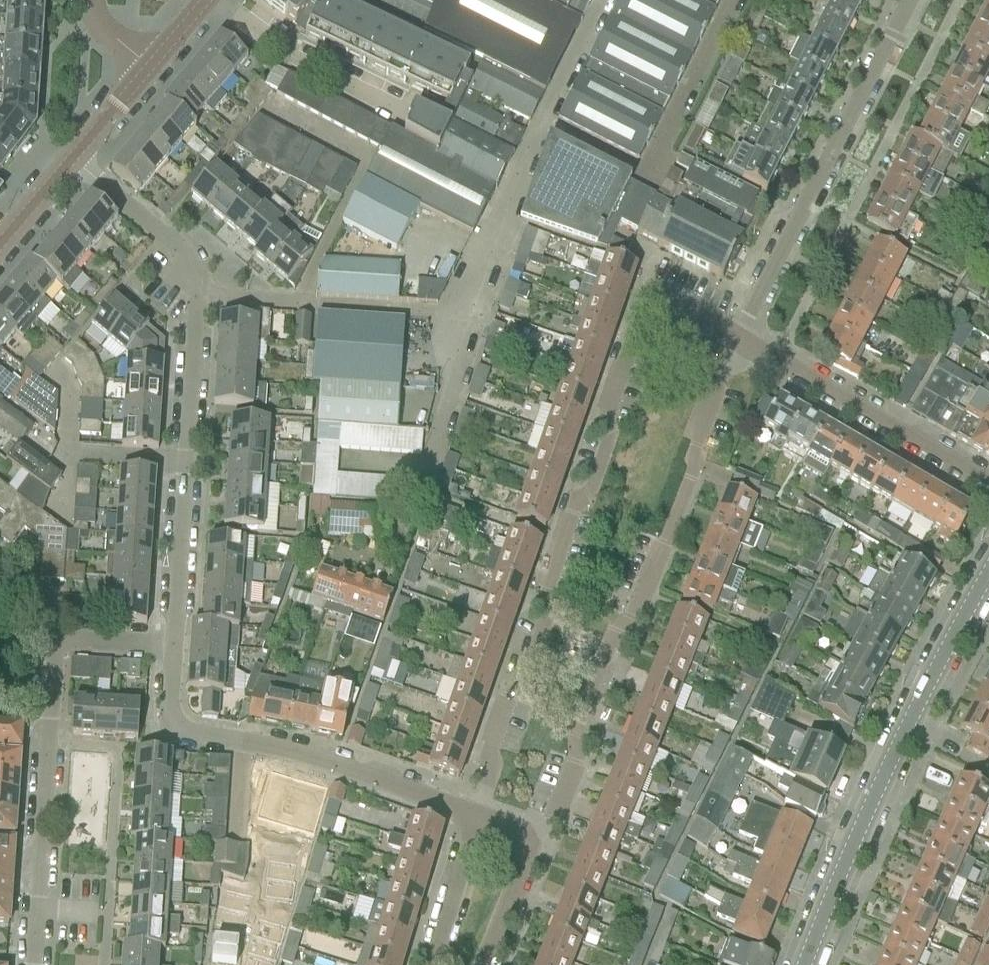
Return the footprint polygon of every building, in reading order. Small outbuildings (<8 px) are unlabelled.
[(7,9),(6,21),(43,23),(43,20),(46,21),(46,11),(43,11),(44,0),(0,0),(0,9),(7,9)] [(295,25),(295,26),(296,26),(298,23),(299,24),(308,30),(309,29),(323,0),(260,0),(295,25)] [(302,48),(404,95),(399,106),(368,96),(362,109),(440,151),(483,60),(354,0),(325,0),(302,48)] [(423,32),(439,0),(354,0),(423,32)] [(564,55),(581,22),(538,0),(439,0),(423,32),(483,60),(545,93),(564,55)] [(581,22),(592,0),(538,0),(581,22)] [(718,5),(709,0),(619,0),(611,16),(691,57),(718,5)] [(763,0),(759,0),(752,13),(762,18),(770,3),(763,0)] [(811,14),(847,32),(859,10),(840,0),(818,0),(811,14)] [(859,10),(864,0),(840,0),(859,10)] [(975,28),(988,35),(988,8),(987,6),(975,28)] [(755,32),(762,18),(752,13),(745,27),(755,32)] [(611,16),(585,68),(665,109),(691,57),(611,16)] [(819,25),(810,42),(811,42),(836,55),(847,32),(822,20),(822,19),(821,20),(819,25)] [(40,47),(41,44),(44,42),(45,36),(42,33),(43,23),(6,21),(0,20),(0,44),(40,47)] [(964,50),(988,63),(988,35),(975,28),(964,50)] [(219,35),(205,51),(233,75),(247,58),(219,35)] [(790,60),(798,65),(824,78),(836,55),(810,42),(801,38),(790,60)] [(39,75),(40,47),(0,44),(0,72),(39,75)] [(736,45),(729,58),(737,62),(739,63),(741,64),(742,65),(749,51),(748,51),(736,45)] [(953,72),(983,87),(988,90),(988,63),(964,50),(953,72)] [(205,51),(191,68),(219,91),(233,75),(205,51)] [(722,73),(718,81),(727,86),(729,87),(730,87),(741,64),(739,63),(737,62),(729,58),(722,73)] [(463,102),(452,126),(492,144),(497,133),(503,120),(475,107),(481,96),(530,122),(545,93),(483,60),(468,90),(463,102)] [(798,65),(787,87),(813,100),(824,78),(798,65)] [(191,68),(177,84),(205,108),(212,114),(226,97),(219,91),(191,68)] [(558,120),(565,124),(569,126),(569,127),(570,127),(571,127),(580,132),(581,133),(582,132),(591,137),(591,138),(593,139),(593,138),(603,143),(602,144),(604,145),(604,144),(614,149),(613,150),(615,150),(625,155),(626,156),(627,155),(636,160),(639,159),(665,109),(585,68),(558,120)] [(37,102),(39,75),(0,72),(0,100),(37,102)] [(953,72),(942,94),(969,108),(983,116),(988,105),(977,99),(983,87),(953,72)] [(298,82),(285,75),(275,94),(288,101),(298,82)] [(255,78),(247,87),(264,101),(272,92),(255,78)] [(311,89),(298,82),(288,101),(301,108),(311,89)] [(718,82),(706,104),(718,110),(729,88),(718,82)] [(778,83),(767,106),(776,110),(801,123),(813,100),(787,87),(778,83)] [(177,84),(163,101),(195,128),(195,127),(191,124),(205,108),(177,84)] [(247,87),(239,97),(256,111),(264,101),(247,87)] [(324,96),(311,89),(301,108),(314,115),(324,96)] [(942,94),(931,116),(960,131),(965,121),(977,127),(983,116),(969,108),(942,94)] [(337,103),(324,96),(314,115),(327,122),(337,103)] [(17,150),(25,139),(35,126),(37,102),(0,100),(0,136),(17,150)] [(162,111),(153,121),(181,144),(195,128),(163,101),(157,108),(162,111)] [(350,110),(337,103),(327,122),(340,129),(350,110)] [(767,106),(755,128),(764,133),(789,146),(801,123),(776,110),(767,106)] [(363,117),(350,110),(340,129),(353,136),(363,117)] [(700,115),(694,125),(707,132),(713,121),(700,115)] [(931,116),(920,138),(947,152),(949,153),(960,158),(971,137),(960,131),(931,116)] [(244,132),(232,146),(251,158),(250,160),(258,149),(257,149),(264,136),(271,140),(278,128),(257,117),(244,132)] [(376,124),(363,117),(353,136),(366,143),(376,124)] [(239,118),(230,129),(236,134),(245,123),(239,118)] [(503,120),(497,133),(519,143),(525,132),(503,120)] [(153,121),(139,137),(167,161),(181,144),(153,121)] [(389,131),(376,124),(366,143),(380,150),(389,131)] [(438,155),(435,160),(494,189),(495,190),(513,154),(492,144),(452,126),(439,153),(439,152),(438,153),(438,155)] [(751,126),(740,149),(778,168),(789,146),(764,133),(755,128),(751,126)] [(291,135),(278,128),(271,140),(264,136),(257,149),(258,149),(250,160),(270,170),(278,160),(291,135)] [(389,131),(380,150),(364,180),(365,180),(418,207),(472,235),(495,190),(435,160),(438,155),(390,128),(389,131)] [(230,129),(221,140),(227,145),(235,135),(236,134),(230,129)] [(513,154),(519,143),(497,133),(492,144),(513,154)] [(912,134),(901,156),(928,170),(931,172),(941,177),(952,157),(948,155),(949,153),(947,152),(920,138),(912,134)] [(278,160),(270,170),(288,180),(294,169),(297,171),(302,163),(311,145),(291,135),(278,160)] [(17,150),(0,136),(0,173),(17,150)] [(139,137),(126,154),(153,177),(167,161),(139,137)] [(621,221),(638,230),(655,195),(628,181),(629,180),(550,140),(522,221),(595,246),(595,245),(607,249),(621,221)] [(687,141),(683,149),(693,154),(697,146),(687,141)] [(212,142),(205,149),(216,158),(222,151),(212,142)] [(297,171),(294,169),(288,180),(305,187),(323,152),(311,145),(302,163),(297,171)] [(734,146),(723,169),(766,191),(778,168),(753,155),(740,149),(734,146)] [(321,197),(324,191),(327,186),(323,184),(329,171),(337,175),(344,162),(323,152),(305,187),(321,197)] [(153,177),(126,154),(111,171),(139,195),(153,177)] [(681,155),(675,165),(688,172),(693,161),(681,155)] [(901,156),(889,179),(917,193),(919,194),(924,196),(928,189),(934,192),(941,177),(931,172),(928,170),(901,156)] [(202,161),(188,178),(195,183),(209,167),(202,161)] [(655,195),(648,209),(638,230),(636,234),(656,244),(655,245),(722,279),(723,278),(758,209),(761,203),(755,200),(758,194),(751,191),(752,191),(695,161),(679,193),(675,191),(671,200),(670,200),(660,195),(660,194),(658,197),(655,195)] [(356,169),(344,162),(337,175),(329,171),(323,184),(327,186),(324,191),(340,199),(356,169)] [(190,195),(207,210),(232,181),(215,167),(190,195)] [(672,172),(660,195),(670,200),(681,177),(672,172)] [(889,179),(878,201),(906,215),(905,216),(908,217),(919,194),(889,179)] [(364,180),(343,223),(396,250),(418,207),(365,180),(364,180)] [(207,210),(224,224),(248,195),(232,181),(207,210)] [(183,184),(174,195),(180,200),(189,190),(183,184)] [(180,200),(174,195),(164,206),(170,212),(180,200)] [(224,224),(240,238),(265,209),(264,208),(274,198),(273,197),(264,208),(248,195),(224,224)] [(89,196),(75,213),(102,237),(117,220),(89,196)] [(240,238),(256,251),(257,252),(286,217),(291,212),(274,198),(264,208),(265,209),(240,238)] [(906,215),(878,201),(866,224),(884,233),(895,238),(906,244),(917,222),(908,217),(905,216),(906,215)] [(75,213),(61,230),(88,253),(102,237),(75,213)] [(973,223),(986,230),(988,224),(988,221),(978,214),(973,223)] [(253,255),(270,270),(303,231),(286,217),(257,252),(256,251),(253,255)] [(986,230),(973,223),(960,245),(972,252),(986,230)] [(526,228),(518,250),(528,254),(532,244),(533,242),(536,232),(526,228)] [(303,231),(270,270),(294,290),(321,237),(304,229),(303,231)] [(61,230),(47,246),(74,269),(88,253),(61,230)] [(978,254),(988,260),(988,258),(988,241),(986,240),(978,254)] [(877,242),(866,265),(894,279),(905,256),(877,242)] [(29,259),(60,286),(68,292),(82,276),(74,269),(47,246),(33,262),(29,259)] [(117,250),(111,258),(120,266),(126,258),(117,250)] [(518,250),(513,265),(523,269),(526,262),(544,268),(546,261),(528,255),(528,254),(518,250)] [(135,251),(129,259),(135,264),(142,257),(135,251)] [(946,265),(959,273),(966,261),(954,253),(946,265)] [(592,264),(588,275),(627,288),(635,266),(605,256),(601,267),(592,264)] [(29,259),(15,276),(42,299),(54,285),(58,288),(60,286),(29,259)] [(129,259),(120,269),(126,275),(135,264),(129,259)] [(316,296),(398,301),(400,265),(323,260),(317,272),(316,291),(316,296)] [(866,265),(855,287),(882,301),(894,279),(866,265)] [(585,274),(578,295),(590,299),(590,300),(620,310),(627,288),(588,275),(585,274)] [(967,274),(957,289),(968,296),(968,295),(977,301),(987,285),(967,274)] [(15,276),(1,292),(37,322),(51,306),(42,299),(15,276)] [(418,280),(417,302),(437,303),(446,284),(418,280)] [(508,280),(503,294),(514,298),(519,283),(508,280)] [(111,281),(101,292),(107,297),(117,286),(111,281)] [(855,287),(843,309),(871,323),(882,301),(855,287)] [(934,299),(947,307),(952,298),(939,290),(934,299)] [(0,293),(0,319),(14,332),(23,339),(37,322),(1,292),(0,293)] [(107,297),(101,292),(92,303),(98,308),(107,297)] [(514,298),(503,294),(498,307),(509,311),(514,298)] [(947,307),(944,313),(954,319),(963,304),(952,298),(947,307)] [(90,327),(107,341),(131,313),(114,299),(90,327)] [(590,300),(582,322),(612,332),(620,310),(590,300)] [(843,309),(832,331),(860,345),(871,323),(843,309)] [(220,318),(218,340),(256,342),(267,343),(269,312),(249,311),(248,320),(220,318)] [(107,341),(127,357),(164,341),(131,313),(107,341)] [(83,314),(73,325),(79,331),(89,319),(83,314)] [(404,321),(316,315),(313,354),(312,368),(311,382),(311,384),(319,384),(399,390),(404,321)] [(294,345),(308,346),(310,317),(295,316),(294,345)] [(573,318),(569,329),(579,332),(576,340),(575,343),(605,354),(612,332),(582,322),(573,318)] [(14,332),(0,319),(0,348),(14,332)] [(940,320),(935,328),(947,336),(952,327),(949,326),(940,320)] [(493,324),(488,338),(499,341),(503,328),(493,324)] [(79,331),(73,325),(64,336),(71,341),(79,331)] [(962,325),(950,346),(960,352),(972,331),(962,325)] [(935,328),(929,339),(935,342),(936,343),(941,346),(947,336),(935,328)] [(860,345),(832,331),(821,354),(832,360),(829,364),(859,379),(864,367),(852,361),(860,345)] [(45,336),(35,349),(50,362),(51,363),(58,356),(62,350),(61,349),(45,336)] [(499,341),(488,338),(483,352),(494,355),(499,341)] [(562,343),(556,360),(558,361),(560,362),(567,364),(567,365),(597,376),(605,354),(575,343),(563,339),(562,343)] [(218,340),(217,362),(255,364),(256,342),(218,340)] [(127,357),(125,382),(161,385),(164,341),(127,357)] [(76,344),(63,359),(71,367),(93,357),(77,343),(76,344)] [(35,349),(21,366),(32,375),(33,376),(38,379),(51,363),(50,362),(35,349)] [(313,354),(305,353),(304,367),(312,368),(313,354)] [(93,357),(71,367),(76,379),(98,369),(93,357)] [(915,360),(909,370),(922,377),(927,368),(915,360)] [(217,362),(216,383),(253,385),(255,364),(217,362)] [(567,365),(560,387),(590,397),(597,376),(567,365)] [(304,367),(303,382),(311,382),(312,368),(304,367)] [(478,368),(473,381),(484,385),(488,371),(478,368)] [(98,369),(76,379),(81,391),(103,381),(98,369)] [(925,420),(937,399),(950,406),(949,407),(964,416),(964,417),(988,432),(988,403),(973,393),(951,379),(934,369),(909,411),(925,420)] [(922,377),(909,370),(891,400),(903,408),(922,377)] [(953,375),(951,379),(973,393),(976,394),(978,391),(982,385),(968,376),(966,375),(953,375)] [(33,376),(24,388),(53,411),(56,413),(57,393),(38,379),(33,376)] [(81,391),(81,400),(102,402),(103,381),(81,391)] [(484,385),(473,381),(468,395),(479,399),(484,385)] [(125,382),(124,404),(160,406),(161,385),(125,382)] [(976,395),(988,403),(988,386),(983,382),(982,385),(978,391),(976,394),(976,395)] [(216,383),(214,405),(234,407),(252,408),(264,409),(266,386),(253,385),(216,383)] [(381,430),(391,430),(397,431),(399,390),(319,384),(317,425),(350,427),(360,428),(371,429),(381,430)] [(560,387),(552,409),(582,419),(590,397),(560,387)] [(24,388),(13,402),(53,431),(54,433),(56,413),(53,411),(24,388)] [(781,450),(782,450),(804,413),(780,399),(775,406),(764,399),(752,419),(764,426),(763,427),(775,434),(767,448),(779,455),(781,450)] [(925,420),(988,458),(988,432),(964,417),(964,416),(949,407),(950,406),(937,399),(925,420)] [(81,400),(79,422),(101,424),(102,402),(81,400)] [(304,400),(303,414),(309,414),(311,414),(312,400),(304,400)] [(21,443),(31,427),(1,404),(0,403),(0,427),(21,443)] [(124,404),(122,425),(158,428),(160,406),(124,404)] [(552,409),(544,430),(575,441),(582,419),(552,409)] [(463,411),(458,425),(469,428),(474,414),(463,411)] [(807,457),(808,457),(826,426),(804,413),(782,450),(804,463),(807,457)] [(231,418),(230,441),(267,443),(269,421),(231,418)] [(101,424),(79,422),(78,435),(100,437),(101,424)] [(158,428),(122,425),(121,448),(157,450),(158,428)] [(337,462),(338,449),(317,425),(315,446),(314,461),(337,462)] [(348,450),(350,427),(317,425),(338,449),(348,450)] [(469,428),(458,425),(453,440),(463,444),(469,428)] [(804,463),(801,467),(822,480),(829,469),(830,467),(847,438),(826,426),(808,457),(807,457),(804,461),(804,463)] [(359,450),(360,428),(350,427),(348,450),(359,450)] [(369,451),(371,429),(360,428),(359,450),(369,451)] [(379,452),(381,430),(371,429),(369,451),(379,452)] [(389,453),(391,430),(381,430),(379,452),(389,453)] [(400,454),(401,431),(397,431),(391,430),(389,453),(400,454)] [(544,430),(537,452),(567,463),(575,441),(544,430)] [(302,431),(301,445),(309,446),(310,431),(302,431)] [(410,454),(412,432),(401,431),(400,454),(410,454)] [(420,455),(422,433),(412,432),(410,454),(420,455)] [(829,469),(849,481),(867,451),(847,438),(829,469)] [(230,441),(228,462),(266,465),(267,443),(230,441)] [(18,445),(6,460),(31,479),(49,493),(60,478),(50,470),(18,445)] [(301,445),(300,467),(314,468),(314,461),(315,446),(309,446),(301,445)] [(849,481),(870,493),(888,463),(867,451),(849,481)] [(537,452),(529,474),(560,485),(567,463),(537,452)] [(448,455),(443,469),(453,472),(458,458),(448,455)] [(312,496),(337,475),(337,462),(314,461),(314,468),(312,489),(312,496)] [(228,462),(227,484),(265,486),(266,465),(228,462)] [(870,493),(891,506),(909,475),(888,463),(870,493)] [(75,481),(75,489),(89,490),(89,482),(96,482),(97,469),(76,467),(75,481)] [(300,467),(298,488),(312,489),(314,468),(300,467)] [(443,469),(439,482),(449,486),(453,472),(443,469)] [(120,470),(119,492),(154,494),(156,472),(120,470)] [(736,473),(731,486),(756,496),(760,486),(761,483),(736,473)] [(529,474),(522,496),(552,506),(560,485),(529,474)] [(347,476),(337,475),(312,496),(346,499),(347,476)] [(891,506),(911,518),(929,487),(909,475),(891,506)] [(359,477),(347,476),(346,499),(357,499),(359,477)] [(370,478),(359,477),(357,499),(368,500),(370,478)] [(381,479),(370,478),(368,500),(380,501),(381,479)] [(31,479),(17,496),(37,511),(41,514),(47,498),(49,493),(31,479)] [(392,480),(381,479),(380,501),(391,502),(392,480)] [(404,481),(392,480),(391,502),(402,503),(404,481)] [(227,484),(226,505),(263,508),(265,486),(227,484)] [(0,488),(0,513),(5,517),(0,524),(0,540),(11,548),(24,531),(23,530),(37,511),(17,496),(2,486),(0,488)] [(760,486),(756,496),(759,497),(772,502),(776,492),(760,486)] [(911,518),(931,530),(950,499),(929,487),(911,518)] [(75,489),(74,497),(88,498),(89,490),(75,489)] [(817,489),(811,499),(823,506),(829,496),(817,489)] [(726,490),(717,513),(748,525),(756,502),(744,497),(726,490)] [(119,492),(117,514),(153,516),(154,494),(119,492)] [(298,495),(297,510),(301,510),(303,510),(305,510),(306,496),(304,496),(298,495)] [(552,506),(522,496),(514,518),(544,528),(552,506)] [(312,500),(311,516),(327,517),(328,503),(328,499),(312,498),(312,500)] [(950,499),(931,530),(939,535),(937,538),(951,547),(955,540),(959,540),(964,532),(962,529),(972,512),(950,499)] [(801,500),(794,511),(816,520),(821,512),(801,500)] [(326,537),(381,541),(384,507),(328,503),(327,517),(326,537)] [(432,503),(424,526),(439,531),(446,534),(455,512),(432,503)] [(226,505),(224,527),(244,529),(257,530),(262,530),(275,531),(276,509),(263,508),(226,505)] [(297,510),(296,524),(300,525),(302,525),(304,525),(305,510),(303,510),(301,510),(297,510)] [(37,511),(23,530),(24,531),(42,544),(40,570),(39,581),(62,583),(64,563),(65,553),(66,532),(45,517),(41,514),(37,511)] [(816,520),(840,530),(842,524),(821,512),(816,520)] [(717,513),(708,535),(739,547),(753,553),(762,531),(748,525),(717,513)] [(858,513),(852,523),(873,535),(874,534),(879,525),(858,513)] [(117,514),(116,535),(151,537),(153,516),(117,514)] [(806,522),(803,530),(815,534),(812,542),(825,548),(832,533),(819,526),(806,522)] [(879,525),(874,534),(894,546),(900,536),(880,524),(879,525)] [(73,525),(72,533),(80,533),(86,533),(86,526),(73,525)] [(439,531),(424,526),(418,540),(433,546),(439,531)] [(66,532),(65,553),(75,554),(77,554),(78,540),(80,541),(86,541),(86,533),(80,533),(72,533),(66,532)] [(495,539),(491,550),(503,554),(532,564),(540,542),(521,535),(510,532),(506,543),(495,539)] [(107,556),(114,557),(150,559),(151,537),(116,535),(107,535),(106,556),(107,556)] [(708,535),(699,557),(730,569),(739,547),(708,535)] [(900,536),(894,546),(907,554),(913,544),(900,536)] [(208,539),(207,561),(242,563),(244,541),(208,539)] [(845,541),(838,554),(846,558),(853,545),(845,541)] [(285,564),(285,566),(293,566),(296,558),(300,545),(293,542),(292,543),(286,562),(285,564)] [(491,549),(483,571),(484,571),(485,571),(495,575),(525,585),(532,564),(503,554),(491,550),(491,549)] [(822,554),(808,549),(798,568),(811,575),(822,554)] [(915,559),(937,572),(943,561),(922,549),(915,559)] [(64,563),(63,583),(69,583),(69,575),(84,576),(84,569),(74,568),(75,554),(65,553),(64,563)] [(846,558),(838,554),(833,565),(840,569),(846,558)] [(410,555),(406,568),(418,572),(422,560),(410,555)] [(107,556),(106,578),(113,578),(148,580),(150,559),(114,557),(107,556)] [(883,563),(878,573),(922,597),(927,588),(930,588),(933,582),(932,579),(933,577),(902,560),(895,556),(890,566),(883,563)] [(699,557),(690,579),(721,591),(735,597),(744,575),(730,569),(699,557)] [(207,561),(205,582),(251,585),(252,564),(242,563),(207,561)] [(418,572),(406,568),(400,582),(413,586),(418,572)] [(322,571),(312,599),(327,604),(324,612),(340,617),(341,618),(344,610),(364,617),(382,623),(392,595),(373,588),(322,571)] [(824,572),(819,583),(830,589),(836,578),(824,572)] [(872,584),(867,594),(872,597),(910,618),(911,616),(914,616),(917,610),(916,608),(922,597),(878,573),(872,584)] [(69,575),(69,583),(83,584),(84,576),(69,575)] [(281,575),(277,587),(281,589),(282,589),(284,590),(288,578),(287,578),(281,575)] [(495,575),(488,596),(517,607),(525,585),(495,575)] [(113,578),(111,600),(147,602),(148,580),(113,578)] [(794,578),(788,591),(795,595),(805,599),(811,587),(794,578)] [(690,579),(681,601),(700,609),(712,614),(717,601),(731,607),(735,597),(721,591),(690,579)] [(205,582),(204,604),(240,606),(249,607),(251,585),(205,582)] [(819,583),(815,592),(826,597),(830,589),(819,583)] [(277,587),(272,599),(280,602),(284,590),(282,589),(281,589),(277,587)] [(291,591),(288,600),(307,606),(310,598),(291,591)] [(795,595),(789,607),(799,611),(805,599),(795,595)] [(488,596),(480,618),(510,628),(517,607),(488,596)] [(860,604),(855,613),(900,638),(904,630),(907,629),(910,623),(909,621),(910,618),(872,597),(867,607),(860,604)] [(396,598),(391,611),(403,615),(408,603),(396,598)] [(147,602),(111,600),(110,622),(146,624),(147,602)] [(204,604),(202,625),(238,628),(240,606),(204,604)] [(809,604),(802,617),(819,625),(824,614),(809,604)] [(403,615),(391,611),(386,624),(398,629),(403,615)] [(678,611),(669,633),(699,644),(708,623),(678,611)] [(67,612),(66,619),(81,620),(81,613),(67,612)] [(773,612),(764,633),(779,639),(788,618),(773,612)] [(855,613),(844,634),(857,642),(855,646),(886,663),(889,658),(892,657),(895,651),(894,648),(900,638),(855,613)] [(265,618),(261,629),(266,631),(268,632),(273,620),(266,617),(265,618)] [(363,621),(360,631),(378,637),(381,628),(383,624),(365,618),(363,621)] [(480,618),(473,639),(502,649),(510,628),(480,618)] [(800,619),(789,641),(801,647),(805,639),(810,642),(817,628),(800,619)] [(191,624),(190,646),(235,649),(237,649),(238,628),(202,625),(191,624)] [(261,629),(257,642),(264,645),(268,632),(266,631),(261,629)] [(669,633),(661,654),(691,666),(699,669),(704,658),(695,655),(699,644),(669,633)] [(384,634),(377,654),(389,658),(396,638),(384,634)] [(473,639),(466,661),(495,671),(502,649),(473,639)] [(789,641),(783,652),(796,659),(801,647),(789,641)] [(190,646),(188,668),(224,670),(224,671),(234,671),(235,649),(190,646)] [(834,653),(829,663),(872,686),(876,679),(880,679),(883,673),(882,669),(886,663),(855,646),(853,650),(845,646),(840,656),(834,653)] [(758,652),(752,665),(753,666),(762,671),(769,657),(758,652)] [(796,659),(783,652),(777,664),(790,670),(796,659)] [(389,658),(377,654),(371,669),(383,674),(389,658)] [(661,654),(652,675),(682,687),(691,666),(661,654)] [(70,681),(97,683),(98,661),(71,659),(70,681)] [(753,666),(752,665),(751,666),(738,660),(732,672),(756,683),(762,671),(753,666)] [(98,661),(97,683),(109,683),(111,662),(98,661)] [(466,661),(458,682),(488,692),(495,671),(466,661)] [(120,662),(119,677),(127,677),(128,663),(120,662)] [(829,676),(823,686),(864,708),(868,700),(866,698),(872,686),(829,663),(823,673),(829,676)] [(254,665),(249,679),(257,681),(259,676),(262,668),(254,665)] [(224,670),(188,668),(187,690),(202,691),(201,717),(217,718),(219,693),(232,693),(234,671),(224,671),(224,670)] [(652,675),(644,697),(674,709),(683,712),(691,691),(682,688),(682,687),(652,675)] [(248,717),(289,726),(299,679),(286,677),(285,682),(259,676),(257,681),(254,690),(253,695),(253,698),(248,717)] [(249,679),(245,692),(253,695),(254,690),(257,681),(249,679)] [(315,732),(325,685),(299,679),(289,726),(315,732)] [(774,743),(765,767),(824,797),(842,753),(782,728),(795,697),(766,681),(749,714),(773,724),(766,740),(774,743)] [(458,682),(451,703),(480,714),(488,692),(458,682)] [(315,732),(342,738),(349,706),(354,707),(358,693),(325,685),(315,732)] [(367,685),(363,697),(374,701),(379,689),(367,685)] [(864,708),(823,686),(818,695),(811,693),(806,703),(818,709),(817,711),(852,730),(864,708)] [(971,709),(988,719),(988,691),(983,688),(971,709)] [(738,692),(731,706),(732,707),(742,712),(749,698),(738,692)] [(363,697),(362,697),(356,714),(368,718),(374,701),(363,697)] [(644,697),(636,718),(665,730),(674,709),(644,697)] [(71,731),(71,736),(78,737),(82,737),(94,738),(95,702),(93,702),(73,700),(71,731)] [(94,738),(115,739),(117,703),(95,702),(94,738)] [(117,703),(115,739),(137,740),(139,705),(117,703)] [(451,703),(443,725),(473,735),(480,714),(451,703)] [(732,707),(731,706),(724,719),(736,725),(742,712),(732,707)] [(960,731),(972,737),(966,749),(983,758),(988,761),(988,759),(988,719),(971,709),(960,731)] [(636,718),(627,740),(657,751),(665,730),(636,718)] [(2,749),(21,750),(22,750),(23,726),(22,726),(4,725),(0,725),(0,749),(2,749)] [(443,725),(436,746),(465,756),(473,735),(443,725)] [(347,743),(359,747),(364,733),(352,729),(347,743)] [(717,733),(710,748),(711,748),(721,753),(729,739),(717,733)] [(627,740),(619,761),(648,773),(659,777),(668,756),(657,751),(627,740)] [(701,743),(691,763),(711,773),(721,753),(711,748),(710,748),(701,743)] [(465,756),(436,746),(432,758),(418,754),(414,763),(458,778),(465,756)] [(729,749),(718,772),(740,784),(751,760),(729,749)] [(19,776),(21,754),(0,752),(0,774),(19,776)] [(136,752),(134,774),(170,776),(171,765),(183,766),(183,755),(136,752)] [(213,772),(213,779),(228,780),(229,759),(208,757),(207,771),(213,772)] [(619,761),(610,782),(640,794),(648,773),(619,761)] [(264,771),(252,818),(314,834),(327,787),(264,771)] [(718,772),(706,796),(729,807),(740,784),(718,772)] [(18,795),(19,776),(0,774),(0,794),(18,795)] [(134,774),(133,795),(169,798),(170,776),(134,774)] [(698,776),(691,790),(700,795),(707,781),(698,776)] [(782,779),(778,788),(789,793),(784,804),(797,810),(814,819),(815,817),(818,818),(821,817),(824,809),(823,806),(820,805),(823,797),(824,797),(783,776),(782,777),(782,779)] [(203,786),(202,799),(206,799),(226,801),(228,780),(213,779),(212,786),(203,786)] [(949,801),(982,815),(983,816),(988,818),(988,810),(986,808),(988,802),(988,792),(977,787),(959,779),(949,801)] [(610,782),(602,804),(631,815),(640,794),(610,782)] [(345,790),(334,787),(329,802),(340,805),(345,790)] [(691,790),(685,803),(694,808),(700,795),(691,790)] [(17,816),(18,795),(0,794),(0,815),(17,816)] [(133,795),(131,817),(167,819),(178,820),(179,798),(169,798),(133,795)] [(706,796),(696,818),(717,831),(729,807),(706,796)] [(68,832),(68,844),(104,845),(105,797),(79,797),(78,813),(69,813),(69,832),(68,832)] [(206,799),(205,813),(211,814),(211,822),(225,823),(225,814),(226,801),(206,799)] [(940,823),(974,837),(979,824),(987,827),(988,821),(988,818),(983,816),(982,815),(949,801),(940,823)] [(602,804),(593,825),(620,836),(623,837),(632,841),(636,842),(640,832),(627,826),(631,815),(602,804)] [(747,814),(743,824),(802,849),(811,829),(792,821),(780,816),(763,809),(759,819),(747,814)] [(15,837),(17,816),(0,815),(0,836),(15,837)] [(323,815),(318,830),(320,831),(330,834),(341,837),(345,822),(335,819),(324,816),(323,815)] [(131,817),(130,839),(135,839),(171,841),(172,840),(166,840),(167,819),(131,817)] [(677,817),(670,831),(680,836),(687,822),(677,817)] [(413,818),(407,840),(435,849),(442,826),(413,818)] [(717,831),(696,818),(686,837),(708,850),(717,831)] [(202,843),(215,844),(224,844),(225,823),(211,822),(210,829),(203,828),(202,843)] [(940,823),(931,844),(964,858),(974,837),(940,823)] [(743,824),(739,835),(743,837),(757,842),(753,851),(763,856),(794,869),(802,849),(743,824)] [(593,825),(585,846),(615,858),(619,847),(628,850),(632,841),(623,837),(620,836),(593,825)] [(670,831),(663,844),(673,849),(680,836),(670,831)] [(403,853),(400,862),(429,871),(435,849),(407,840),(389,835),(385,847),(403,853)] [(135,839),(134,860),(170,862),(171,841),(135,839)] [(14,862),(15,841),(0,840),(0,861),(14,862)] [(686,840),(677,857),(686,863),(687,861),(696,845),(686,840)] [(219,865),(219,866),(234,866),(235,845),(224,845),(224,844),(215,844),(214,865),(219,865)] [(931,844),(921,865),(955,880),(965,884),(974,863),(964,858),(931,844)] [(219,873),(220,873),(242,881),(247,865),(248,846),(235,845),(234,866),(220,866),(219,866),(219,873)] [(316,846),(312,860),(321,863),(326,849),(316,846)] [(585,846),(576,868),(606,880),(615,858),(585,846)] [(727,864),(736,868),(786,889),(794,869),(763,856),(759,866),(731,854),(727,864)] [(655,857),(647,871),(649,872),(660,877),(667,863),(655,857)] [(691,866),(677,857),(667,876),(682,884),(691,866)] [(134,860),(132,882),(169,884),(180,885),(181,863),(170,862),(134,860)] [(312,860),(308,874),(317,877),(321,863),(312,860)] [(12,883),(14,862),(0,861),(0,882),(12,883)] [(267,881),(265,897),(292,901),(294,882),(293,882),(296,865),(267,862),(265,881),(267,881)] [(400,862),(394,884),(422,893),(429,871),(400,862)] [(921,865),(912,887),(945,902),(955,880),(921,865)] [(576,868),(568,889),(598,901),(606,880),(576,868)] [(751,885),(747,896),(777,909),(786,889),(736,868),(732,877),(751,885)] [(649,872),(642,885),(653,891),(660,877),(649,872)] [(657,896),(681,908),(690,891),(667,879),(657,896)] [(11,903),(12,883),(0,882),(0,902),(11,903)] [(132,882),(131,903),(167,905),(169,884),(132,882)] [(381,882),(375,903),(387,907),(416,915),(422,893),(394,884),(393,886),(381,882)] [(912,887),(902,908),(936,923),(947,928),(956,906),(945,902),(912,887)] [(568,889),(559,911),(589,922),(598,901),(568,889)] [(709,889),(704,898),(720,907),(770,927),(777,909),(747,896),(743,904),(724,896),(709,889)] [(303,890),(298,904),(308,907),(312,893),(303,890)] [(218,907),(213,926),(241,933),(246,916),(247,916),(252,898),(225,891),(221,908),(218,907)] [(200,894),(200,907),(208,908),(208,894),(200,894)] [(360,898),(353,921),(367,925),(369,925),(380,929),(409,937),(416,915),(387,907),(374,903),(360,898)] [(976,915),(988,921),(988,900),(984,898),(976,915)] [(311,900),(308,907),(319,910),(321,904),(311,900)] [(0,902),(0,924),(10,924),(11,903),(0,902)] [(131,903),(129,925),(180,928),(181,919),(166,918),(167,905),(131,903)] [(298,904),(294,918),(304,921),(308,907),(298,904)] [(652,906),(647,920),(657,924),(662,910),(652,906)] [(200,907),(199,922),(207,922),(208,908),(200,907)] [(770,927),(720,907),(716,917),(735,925),(731,934),(743,940),(761,947),(770,927)] [(902,908),(893,930),(927,944),(936,923),(902,908)] [(559,911),(551,932),(581,944),(586,931),(595,934),(598,926),(589,922),(559,911)] [(670,911),(656,944),(663,947),(677,914),(670,911)] [(988,921),(976,915),(968,934),(980,940),(988,921)] [(248,964),(276,964),(277,961),(276,961),(280,945),(282,946),(287,928),(260,920),(256,936),(253,935),(248,953),(251,954),(248,964)] [(647,920),(641,934),(651,938),(657,924),(647,920)] [(123,946),(164,949),(165,935),(180,936),(180,928),(129,925),(128,946),(123,946)] [(369,925),(362,947),(374,951),(403,959),(409,937),(380,929),(369,925)] [(884,951),(915,964),(918,964),(927,944),(893,930),(884,951)] [(542,953),(572,964),(581,944),(551,932),(542,953)] [(290,935),(285,949),(295,951),(299,938),(290,935)] [(194,936),(193,951),(201,951),(202,937),(194,936)] [(776,960),(727,941),(718,964),(774,964),(776,960)] [(965,941),(957,957),(970,962),(977,947),(965,941)] [(656,944),(648,964),(649,964),(656,964),(663,947),(656,944)] [(122,964),(158,964),(159,949),(164,949),(123,946),(122,964)] [(978,958),(988,964),(988,950),(983,947),(978,958)] [(628,962),(634,964),(641,964),(645,953),(634,948),(628,962)] [(281,963),(289,964),(291,964),(295,951),(285,949),(281,963)] [(192,964),(200,964),(201,951),(193,951),(192,964)] [(370,964),(401,964),(403,959),(374,951),(370,964)] [(878,964),(915,964),(884,951),(878,964)] [(538,964),(572,964),(542,953),(538,964)] [(957,957),(953,964),(969,964),(970,962),(957,957)]
